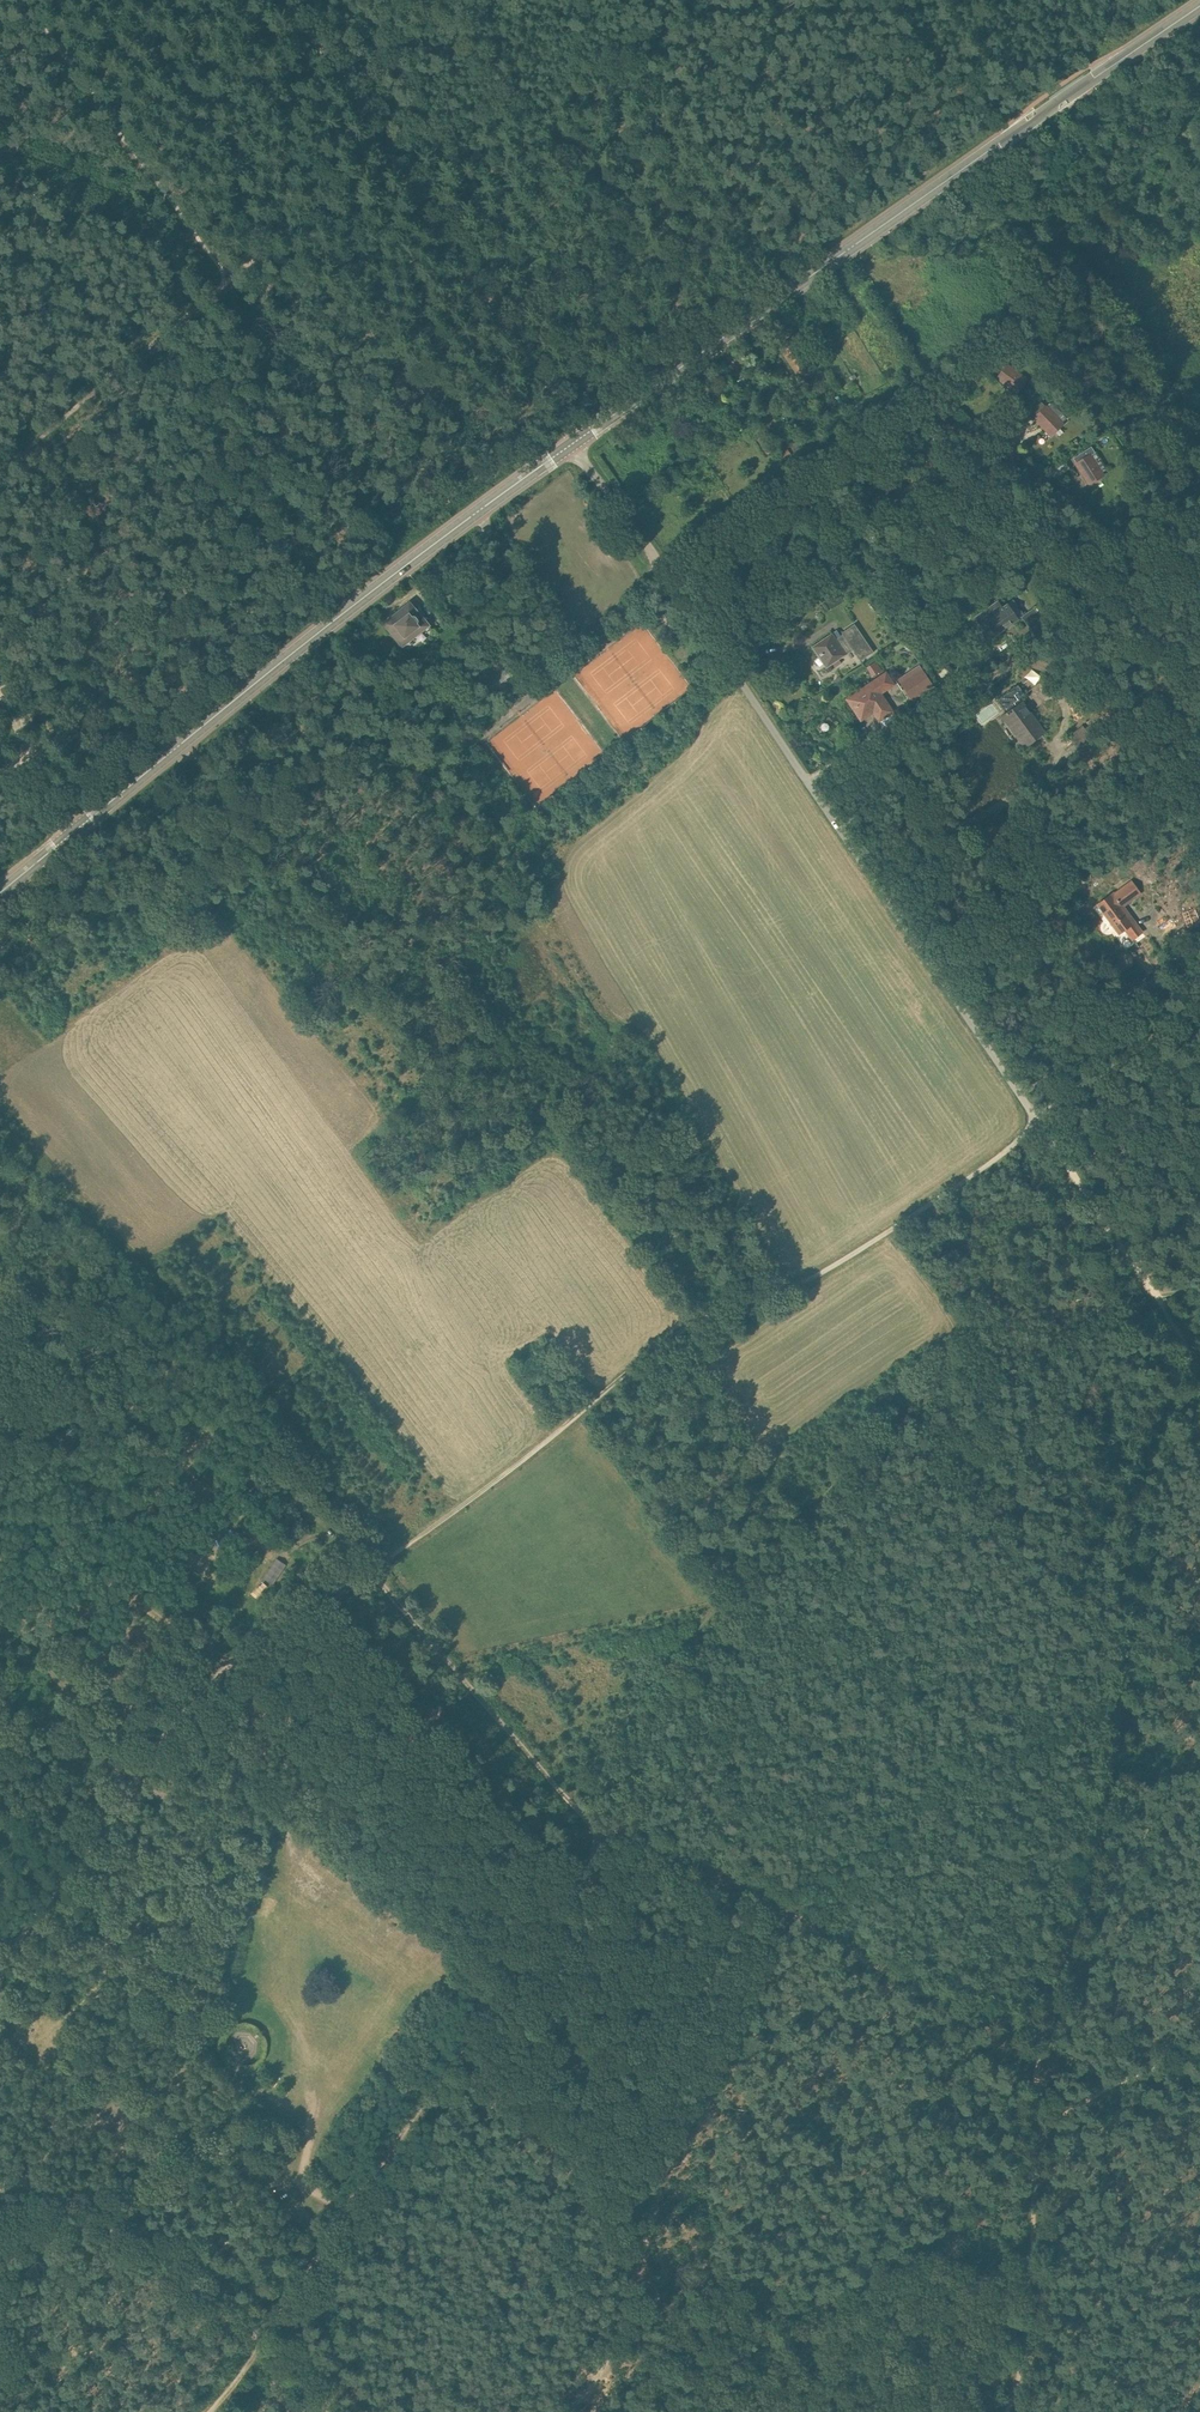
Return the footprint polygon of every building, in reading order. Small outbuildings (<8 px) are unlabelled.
[(994,358),(1001,363),(1012,349),(1005,344),(994,358)] [(1017,391),(1026,379),(1008,366),(999,378),(1017,391)] [(743,376),(737,380),(742,388),(748,385),(743,376)] [(812,406),(820,400),(814,391),(805,396),(812,406)] [(1051,434),(1062,424),(1061,423),(1065,419),(1051,404),(1047,408),(1046,407),(1035,418),(1051,434)] [(1089,483),(1099,476),(1103,474),(1091,454),(1094,452),(1091,447),(1078,455),(1082,461),(1077,464),(1089,483)] [(1007,604),(1004,606),(1000,600),(974,618),(982,630),(988,626),(988,627),(989,626),(995,635),(1018,619),(1007,604)] [(385,623),(403,646),(402,646),(408,653),(433,632),(410,603),(385,623)] [(1032,631),(1041,624),(1044,622),(1043,620),(1045,618),(1038,608),(1035,609),(1034,608),(1021,617),(1032,631)] [(852,648),(860,661),(873,652),(854,624),(842,632),(843,634),(840,635),(836,629),(831,633),(831,634),(812,647),(819,657),(822,654),(830,665),(846,654),(846,653),(852,648)] [(559,627),(554,630),(565,646),(570,643),(559,627)] [(882,670),(876,661),(866,667),(872,676),(882,670)] [(902,683),(912,699),(932,685),(918,665),(897,679),(900,683),(902,683)] [(879,720),(893,711),(881,693),(894,685),(886,673),(847,699),(854,709),(857,706),(865,717),(873,712),(879,720)] [(1025,746),(1044,732),(1022,701),(1021,702),(1018,698),(1023,694),(1017,685),(997,700),(1004,709),(1005,708),(1008,712),(1003,715),(1025,746)] [(986,696),(990,698),(995,695),(995,690),(991,688),(986,691),(986,696)] [(1100,717),(1084,729),(1082,726),(1068,736),(1077,749),(1091,739),(1107,727),(1100,717)] [(1119,934),(1125,929),(1132,939),(1142,932),(1123,906),(1141,893),(1131,881),(1114,893),(1113,892),(1097,904),(1098,905),(1094,908),(1101,918),(1105,915),(1119,934)] [(1191,936),(1199,933),(1199,924),(1196,911),(1184,915),(1191,936)] [(306,2224),(290,2209),(283,2217),(300,2232),(306,2224)]
